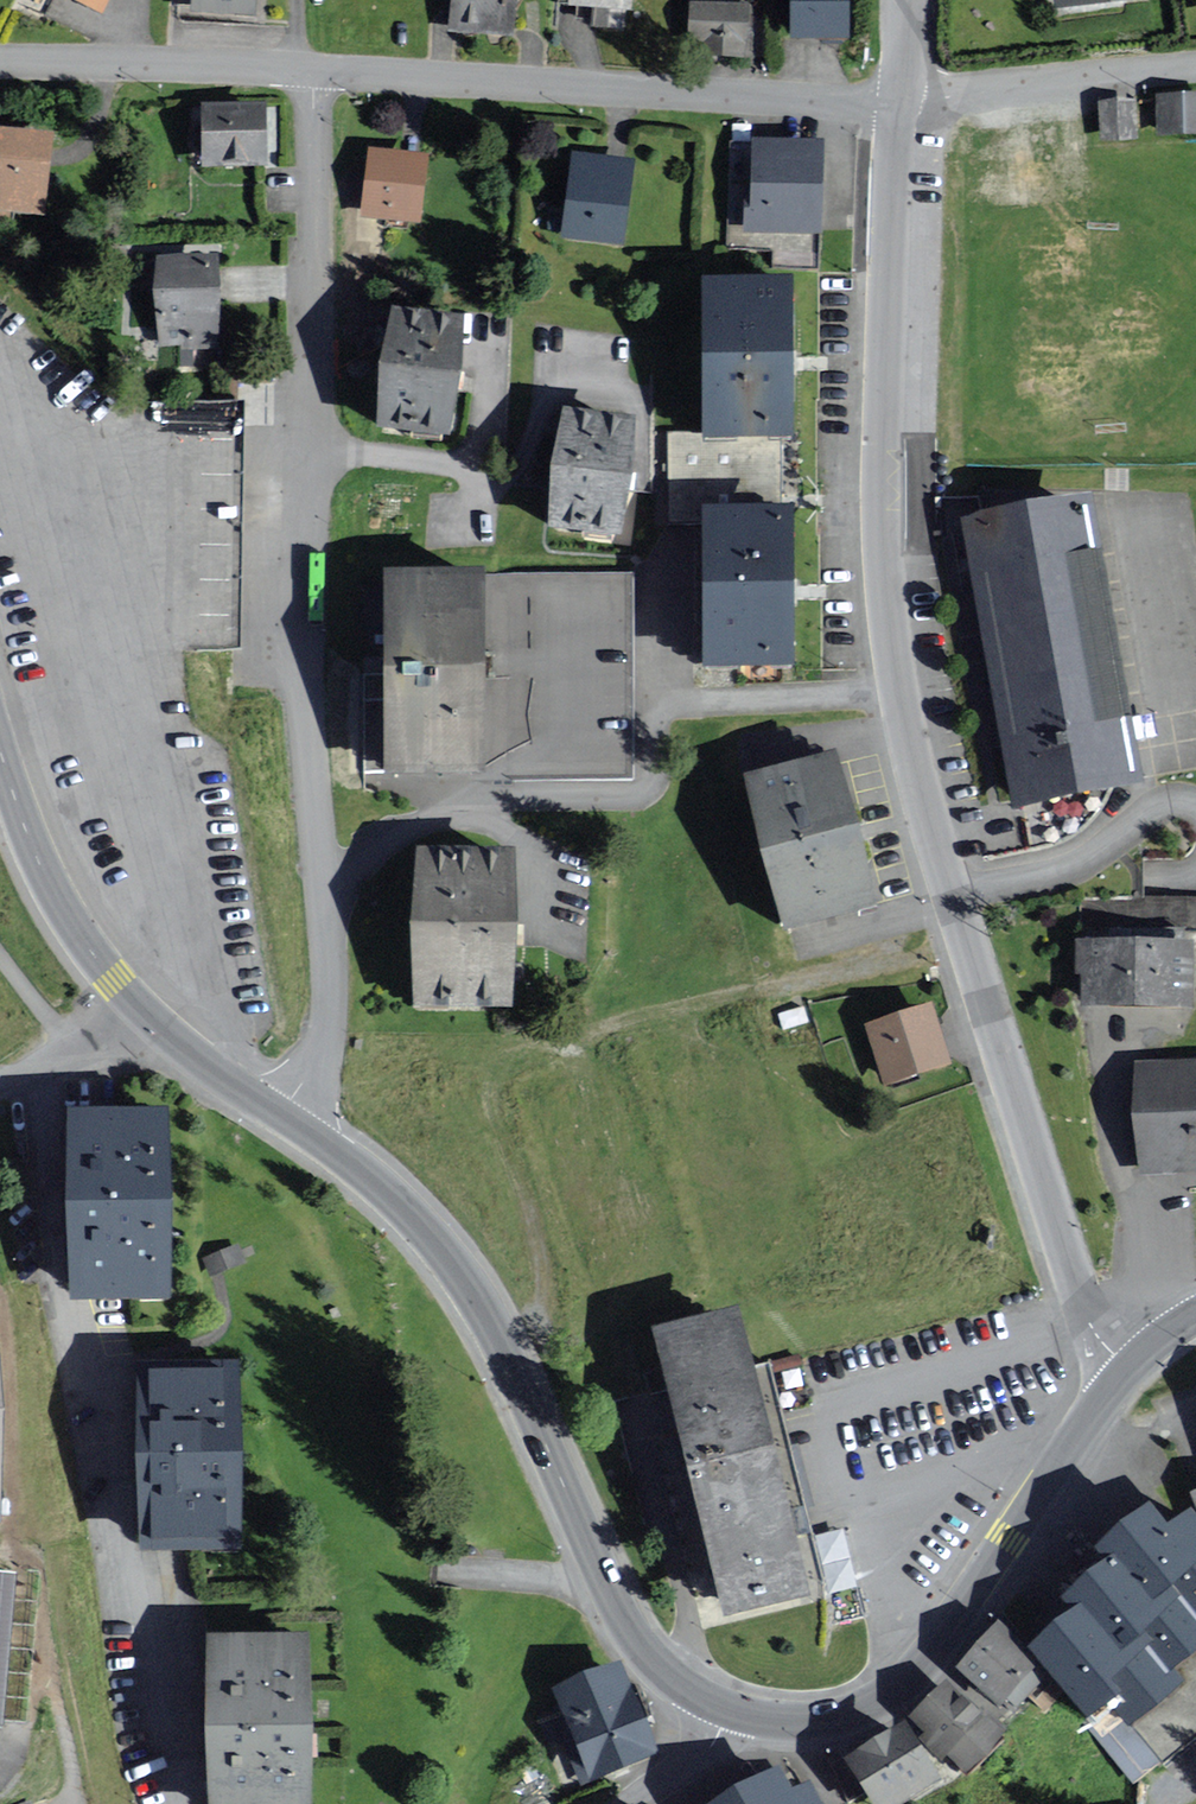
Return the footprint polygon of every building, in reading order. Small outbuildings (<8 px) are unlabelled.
[(104,19),(114,0),(67,0),(104,19)] [(259,0),(192,0),(191,15),(258,19),(259,0)] [(521,0),(453,0),(449,32),(517,40),(521,0)] [(635,0),(572,0),(571,10),(612,13),(611,34),(626,35),(627,13),(634,13),(635,0)] [(850,0),(792,0),(791,40),(849,41),(850,0)] [(1057,13),(1138,0),(1055,0),(1057,13)] [(745,60),(745,7),(691,6),(690,60),(745,60)] [(1158,96),(1159,138),(1195,138),(1195,96),(1158,96)] [(1136,103),(1100,103),(1099,138),(1136,139),(1136,103)] [(265,112),(205,113),(206,166),(265,166),(265,112)] [(0,140),(0,213),(41,218),(49,146),(0,140)] [(818,239),(821,151),(754,148),(752,196),(746,196),(744,237),(770,237),(776,238),(818,239)] [(625,252),(636,164),(573,156),(561,244),(625,252)] [(427,165),(373,157),(364,219),(418,227),(427,165)] [(219,261),(157,261),(157,348),(219,348),(219,261)] [(708,438),(708,449),(780,449),(791,449),(791,299),(708,299),(708,438)] [(462,335),(394,327),(380,435),(448,443),(462,335)] [(638,425),(565,416),(551,532),(624,541),(638,425)] [(672,438),(672,524),(707,524),(780,523),(780,449),(708,449),(708,438),(672,438)] [(1139,791),(1088,516),(966,538),(1017,813),(1139,791)] [(791,676),(790,523),(780,523),(707,524),(708,677),(791,676)] [(632,780),(630,577),(385,579),(386,676),(366,676),(367,774),(386,773),(387,782),(632,780)] [(840,771),(748,794),(785,935),(876,911),(840,771)] [(512,1014),(515,857),(417,855),(414,1012),(512,1014)] [(1195,945),(1080,945),(1080,1010),(1195,1011),(1195,945)] [(953,1068),(931,1008),(867,1031),(889,1091),(953,1068)] [(1135,1063),(1137,1174),(1195,1173),(1195,1062),(1135,1063)] [(168,1114),(74,1113),(74,1172),(74,1231),(74,1289),(167,1290),(168,1114)] [(823,1601),(759,1369),(743,1313),(651,1339),(731,1626),(823,1601)] [(238,1539),(237,1367),(146,1367),(146,1425),(147,1482),(147,1539),(238,1539)] [(1195,1518),(1174,1535),(1154,1510),(1095,1557),(1107,1572),(1065,1606),(1077,1620),(1033,1655),(1093,1731),(1117,1712),(1133,1731),(1186,1689),(1175,1676),(1195,1659),(1195,1520),(1195,1518)] [(847,1525),(817,1530),(833,1618),(862,1613),(847,1525)] [(0,1569),(0,1703),(9,1570),(0,1569)] [(1042,1669),(1001,1630),(961,1673),(1002,1712),(1042,1669)] [(212,1639),(213,1699),(215,1759),(216,1803),(310,1803),(307,1637),(212,1639)] [(655,1755),(619,1663),(556,1687),(591,1779),(655,1755)] [(1006,1741),(949,1687),(911,1726),(968,1780),(1006,1741)] [(903,1724),(849,1757),(879,1803),(889,1803),(935,1775),(903,1724)] [(813,1790),(797,1799),(783,1774),(731,1803),(821,1803),(813,1790)]
